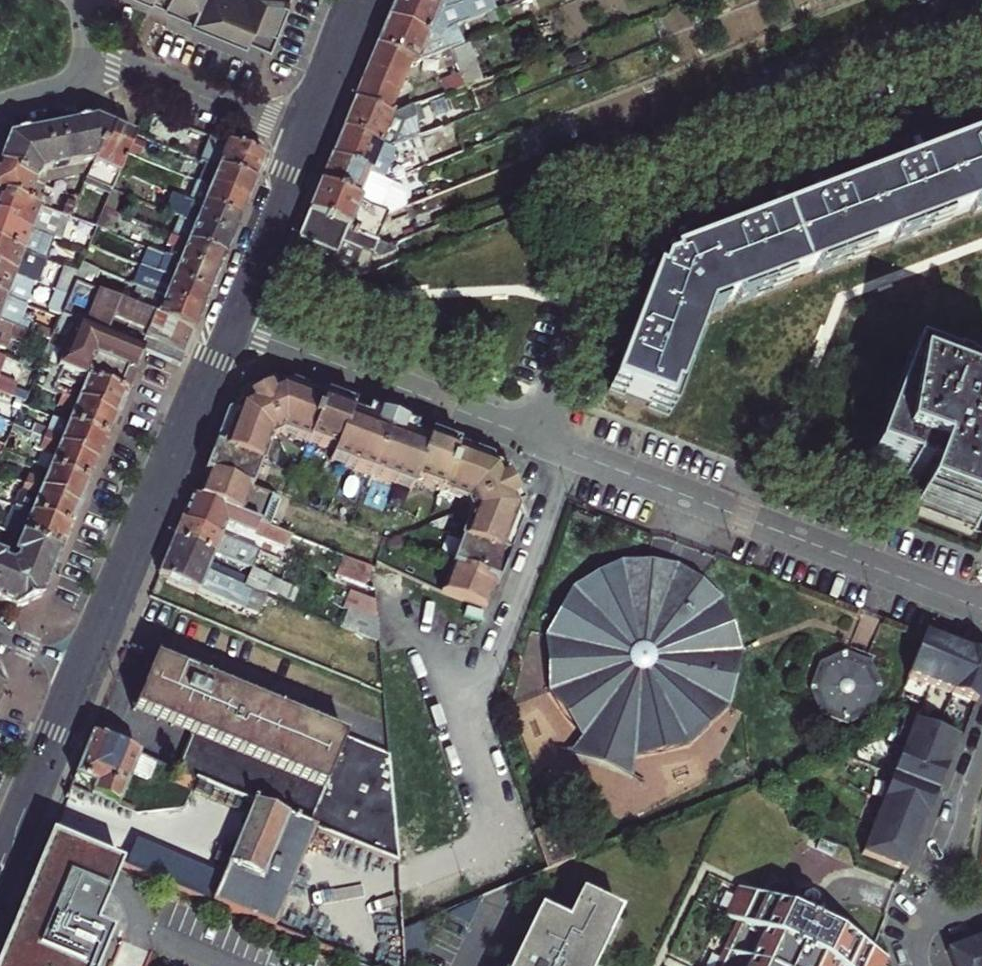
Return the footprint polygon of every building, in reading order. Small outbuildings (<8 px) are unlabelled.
[(271,38),(283,8),(287,0),(177,0),(271,38)] [(441,10),(416,0),(393,0),(391,5),(385,18),(428,36),(452,29),(480,18),(491,13),(486,0),(467,0),(441,10)] [(441,10),(467,0),(416,0),(441,10)] [(500,10),(491,13),(480,18),(487,35),(507,27),(500,10)] [(428,36),(385,18),(381,28),(372,49),(412,65),(428,58),(459,46),(452,29),(428,36)] [(465,44),(459,46),(428,58),(434,73),(453,66),(456,73),(437,81),(442,94),(479,80),(465,44)] [(412,65),(372,49),(364,69),(350,103),(385,117),(392,114),(412,65)] [(576,50),(562,56),(567,68),(581,62),(576,50)] [(385,117),(350,103),(347,110),(338,133),(383,149),(392,146),(401,142),(428,131),(417,104),(392,114),(385,117)] [(0,161),(0,165),(18,172),(16,177),(34,183),(42,174),(93,164),(101,148),(105,149),(113,131),(94,122),(55,130),(8,139),(0,161)] [(453,132),(449,123),(433,130),(436,139),(453,132)] [(111,192),(119,172),(127,154),(134,139),(126,136),(113,131),(105,149),(101,148),(93,164),(85,182),(111,192)] [(391,152),(383,149),(338,133),(335,141),(328,160),(377,179),(381,180),(393,153),(391,152)] [(262,168),(265,160),(248,153),(227,144),(210,137),(203,153),(200,162),(204,164),(255,185),(262,168)] [(136,140),(130,154),(139,158),(145,144),(136,140)] [(402,148),(401,142),(392,146),(383,149),(391,152),(402,148)] [(968,149),(778,221),(676,259),(653,268),(643,294),(629,328),(613,371),(606,389),(658,408),(696,311),(981,203),(981,144),(968,149)] [(317,186),(366,207),(377,179),(328,160),(323,170),(317,186)] [(204,164),(197,183),(247,204),(252,191),(255,185),(204,164)] [(2,194),(50,212),(54,203),(42,198),(45,187),(34,183),(16,177),(18,172),(0,165),(0,194),(2,194)] [(119,172),(112,190),(123,195),(124,195),(131,177),(119,172)] [(386,215),(407,207),(407,190),(381,180),(377,179),(366,207),(386,215)] [(189,201),(239,222),(244,212),(247,204),(197,183),(189,201)] [(386,215),(366,207),(317,186),(314,194),(306,214),(376,242),(378,244),(386,224),(410,215),(407,207),(386,215)] [(123,195),(112,190),(111,192),(104,209),(114,214),(123,195)] [(239,222),(189,201),(171,193),(163,212),(232,240),(237,229),(239,222)] [(2,194),(0,198),(0,217),(12,222),(11,226),(30,233),(30,235),(34,237),(37,231),(42,233),(41,236),(53,240),(59,243),(68,218),(63,216),(50,212),(2,194)] [(79,200),(70,197),(63,216),(68,218),(71,219),(79,200)] [(110,233),(117,215),(114,214),(104,209),(96,227),(108,232),(110,233)] [(299,230),(288,256),(346,280),(367,272),(367,267),(376,242),(306,214),(299,230)] [(33,257),(46,262),(53,240),(41,236),(42,233),(37,231),(34,237),(30,235),(30,233),(11,226),(12,222),(0,217),(0,245),(33,257)] [(232,240),(180,219),(172,237),(224,259),(230,245),(232,240)] [(100,251),(108,232),(96,227),(95,228),(89,243),(88,246),(100,251)] [(169,258),(217,278),(222,264),(224,259),(172,237),(171,237),(166,247),(172,250),(169,258)] [(46,262),(33,257),(0,245),(0,268),(15,274),(13,278),(18,280),(20,275),(26,277),(25,279),(34,283),(38,284),(46,262)] [(85,253),(69,246),(65,255),(82,261),(85,253)] [(94,269),(101,251),(100,251),(88,246),(85,253),(82,261),(80,264),(94,269)] [(215,283),(217,278),(169,258),(148,249),(140,268),(141,268),(209,297),(215,283)] [(94,269),(80,264),(76,273),(72,283),(92,291),(100,272),(94,269)] [(16,303),(25,306),(34,283),(25,279),(26,277),(20,275),(18,280),(13,278),(15,274),(0,268),(0,296),(16,303)] [(137,288),(201,315),(207,301),(209,297),(141,268),(134,286),(137,288)] [(61,293),(70,271),(68,270),(59,292),(60,293),(61,293)] [(70,271),(61,293),(67,295),(72,283),(76,273),(70,271)] [(194,333),(129,306),(92,291),(72,283),(67,295),(59,315),(143,350),(165,359),(180,366),(190,342),(194,333)] [(137,288),(129,306),(194,333),(198,324),(201,315),(137,288)] [(52,313),(60,293),(59,292),(58,292),(50,313),(52,313)] [(59,315),(67,295),(61,293),(60,293),(52,313),(59,316),(59,315)] [(0,296),(0,327),(1,327),(3,322),(9,324),(8,326),(25,333),(28,327),(19,323),(25,306),(16,303),(0,296)] [(133,374),(143,350),(59,315),(59,316),(51,333),(48,341),(44,349),(39,361),(85,380),(124,396),(133,374)] [(4,351),(9,339),(26,345),(30,334),(25,333),(8,326),(9,324),(3,322),(1,327),(0,327),(0,349),(4,351)] [(48,341),(51,333),(35,327),(32,335),(34,336),(48,341)] [(44,349),(48,341),(34,336),(31,344),(44,349)] [(981,410),(981,350),(979,349),(964,382),(970,384),(963,402),(981,410)] [(906,358),(864,462),(927,488),(921,502),(920,504),(975,527),(981,509),(981,502),(977,501),(981,489),(981,410),(963,402),(970,384),(964,382),(906,358)] [(95,412),(114,420),(121,403),(124,396),(85,380),(81,391),(65,385),(61,395),(77,401),(77,399),(97,407),(95,412)] [(277,399),(274,390),(271,382),(263,386),(269,402),(277,399)] [(243,413),(240,405),(226,411),(221,425),(210,451),(202,473),(203,474),(193,499),(255,525),(265,528),(277,500),(249,489),(269,438),(282,432),(331,451),(329,458),(408,491),(412,484),(461,503),(466,516),(435,594),(480,613),(489,593),(490,588),(492,589),(509,548),(516,529),(509,512),(501,516),(498,509),(515,502),(511,492),(506,483),(489,490),(487,483),(495,479),(488,464),(469,457),(434,443),(403,431),(407,422),(394,417),(381,412),(377,421),(318,396),(289,384),(274,390),(277,399),(269,402),(263,386),(254,389),(243,394),(249,410),(243,413)] [(10,387),(7,395),(22,401),(25,393),(10,387)] [(249,410),(243,394),(237,397),(240,405),(243,413),(249,410)] [(67,424),(106,440),(112,425),(114,420),(95,412),(97,407),(77,399),(77,401),(61,395),(57,404),(73,411),(67,424)] [(102,450),(106,440),(67,424),(62,436),(46,430),(42,440),(58,446),(59,444),(78,452),(76,457),(96,465),(102,450)] [(49,469),(87,485),(93,471),(96,465),(76,457),(78,452),(59,444),(58,446),(42,440),(38,449),(54,456),(49,469)] [(58,501),(77,509),(85,490),(87,485),(49,469),(43,481),(27,475),(23,485),(39,492),(40,489),(59,497),(58,501)] [(503,476),(495,479),(487,483),(489,490),(506,483),(503,476)] [(75,514),(77,509),(58,501),(59,497),(40,489),(39,492),(23,485),(14,507),(69,530),(75,514)] [(193,499),(189,497),(183,511),(178,524),(218,540),(224,526),(230,529),(230,530),(249,538),(250,537),(283,551),(288,538),(265,528),(255,525),(193,499)] [(501,516),(509,512),(518,509),(515,502),(498,509),(501,516)] [(975,527),(920,504),(918,509),(973,532),(975,527)] [(21,537),(59,553),(67,534),(69,530),(14,507),(9,518),(15,521),(10,532),(21,537)] [(211,558),(249,573),(257,556),(218,540),(178,524),(175,531),(171,541),(211,558)] [(0,556),(0,601),(14,607),(42,596),(51,572),(59,553),(21,537),(13,556),(17,557),(15,562),(9,565),(3,562),(4,558),(0,556)] [(168,549),(163,559),(203,575),(258,598),(262,599),(264,593),(290,604),(295,592),(278,585),(266,580),(249,573),(211,558),(171,541),(168,549)] [(720,595),(672,558),(613,554),(562,585),(537,633),(543,696),(576,738),(561,758),(621,782),(623,758),(679,746),(721,709),(733,647),(720,595)] [(160,567),(156,577),(168,582),(196,593),(254,617),(262,599),(258,598),(203,575),(163,559),(160,567)] [(361,590),(369,571),(339,559),(331,578),(361,590)] [(354,617),(375,625),(373,604),(349,594),(341,612),(354,617)] [(375,625),(354,617),(347,634),(377,647),(375,625)] [(914,638),(898,683),(965,708),(981,666),(972,661),(954,654),(926,643),(914,638)] [(249,806),(312,832),(397,867),(387,758),(152,659),(147,672),(131,712),(190,737),(174,775),(249,806)] [(845,723),(867,715),(874,694),(866,671),(844,663),(823,670),(814,694),(824,715),(845,723)] [(947,742),(903,724),(849,857),(893,875),(900,859),(913,826),(924,800),(935,773),(944,749),(947,742)] [(146,782),(153,766),(88,740),(81,757),(71,781),(93,790),(90,797),(117,808),(130,776),(146,782)] [(312,832),(249,806),(219,879),(134,845),(124,864),(120,862),(117,868),(119,869),(271,930),(312,832)] [(560,827),(533,837),(549,875),(576,864),(560,827)] [(117,868),(47,840),(39,860),(32,876),(28,887),(11,926),(0,954),(0,965),(97,965),(109,938),(94,930),(113,883),(119,869),(117,868)] [(814,922),(808,919),(809,917),(810,914),(809,912),(807,908),(804,907),(800,907),(797,908),(795,910),(793,914),(794,917),(795,920),(798,922),(797,924),(736,896),(735,898),(724,893),(719,905),(729,910),(723,924),(737,930),(722,962),(712,957),(708,965),(881,965),(880,965),(881,963),(810,930),(814,922)] [(619,916),(578,896),(564,925),(537,912),(511,965),(595,965),(619,916)] [(953,965),(981,965),(981,942),(966,948),(948,955),(953,965)]
